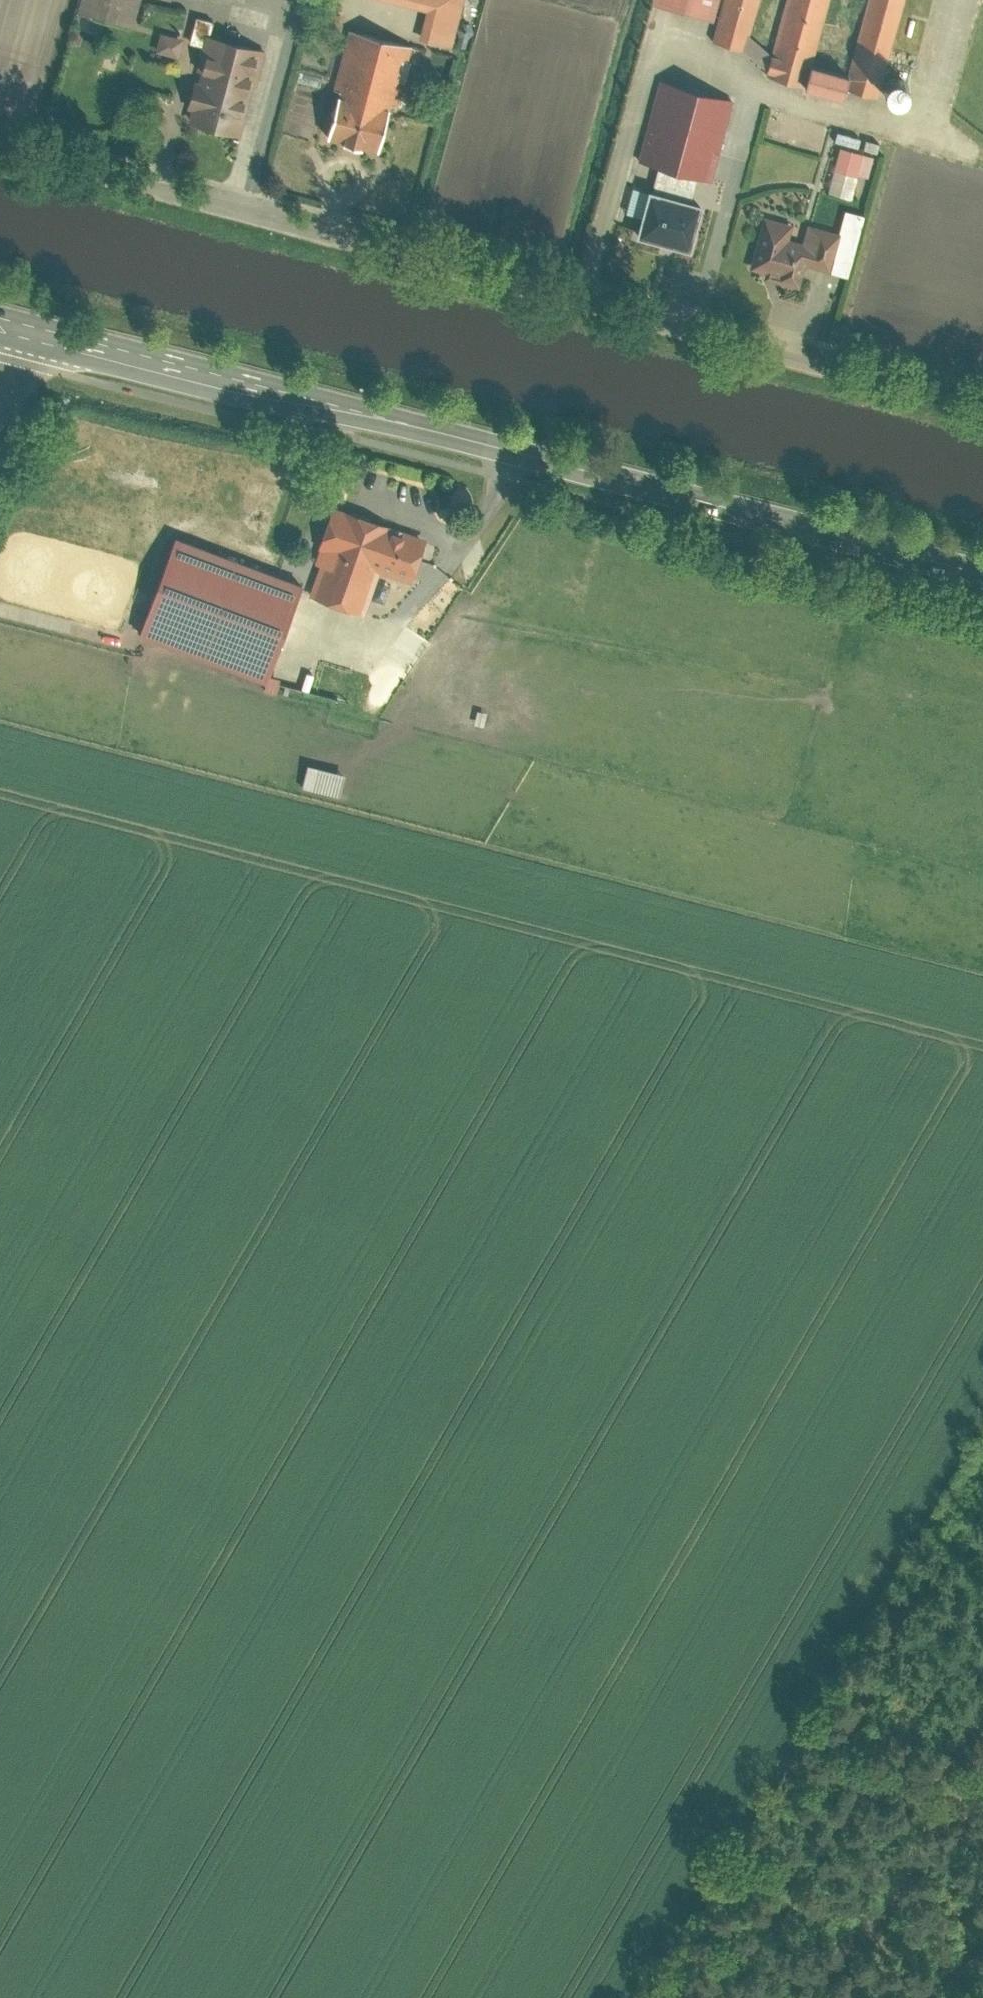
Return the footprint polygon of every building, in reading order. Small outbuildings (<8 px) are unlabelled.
[(85,9),(137,22),(143,0),(87,0),(85,9)] [(434,6),(426,36),(456,44),(468,0),(411,0),(434,6)] [(722,14),(726,0),(669,0),(722,14)] [(718,38),(750,46),(762,0),(728,0),(718,38)] [(776,68),(815,78),(820,59),(835,0),(793,0),(776,68)] [(855,68),(850,87),(882,95),(906,0),(873,0),(855,68)] [(415,41),(355,27),(330,134),(390,148),(415,41)] [(155,49),(178,55),(183,35),(160,29),(155,49)] [(267,46),(212,32),(190,117),(244,132),(267,46)] [(855,68),(820,59),(815,78),(850,87),(855,68)] [(734,95),(665,77),(644,156),(662,160),(702,171),(713,174),(734,95)] [(867,149),(846,143),(840,165),(861,170),(867,149)] [(662,160),(656,186),(695,196),(702,171),(662,160)] [(855,193),(861,170),(840,165),(834,187),(855,193)] [(695,196),(656,186),(643,232),(699,247),(712,200),(695,196)] [(795,220),(767,212),(754,262),(775,268),(773,276),(801,283),(808,258),(812,241),(791,235),(795,220)] [(834,265),(844,229),(817,222),(812,241),(808,258),(834,265)] [(398,521),(337,503),(321,559),(326,560),(316,592),(368,607),(381,566),(419,577),(431,536),(397,526),(398,521)] [(304,582),(185,537),(149,633),(268,677),(304,582)] [(417,654),(396,642),(362,699),(382,711),(417,654)]
